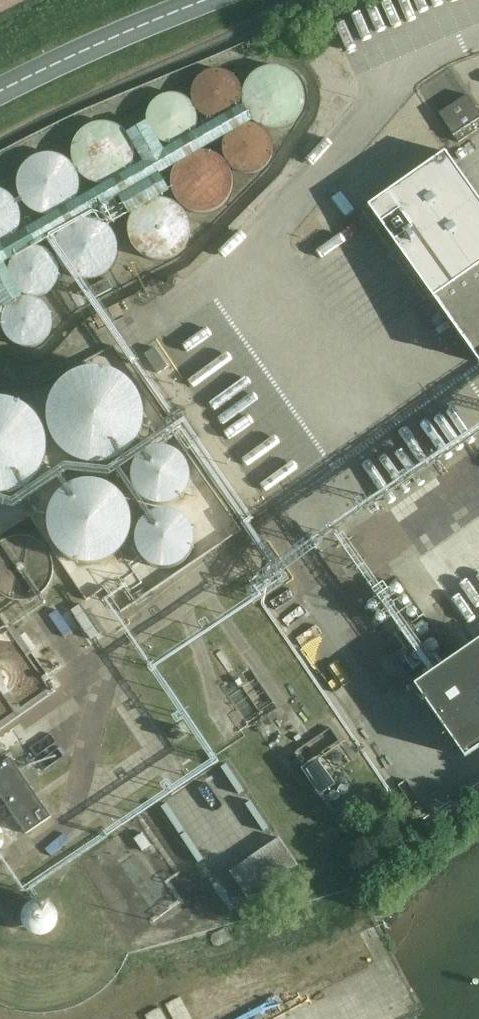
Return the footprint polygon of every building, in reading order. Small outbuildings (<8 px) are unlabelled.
[(242,96),(243,104),(246,111),(250,118),(256,123),(264,127),(272,128),(280,127),(287,125),(294,120),(299,114),(303,107),(304,99),(304,90),(301,83),(296,76),(290,71),(283,68),(275,66),(266,67),(259,70),(252,74),(247,80),(243,88),(242,96)] [(190,92),(191,99),(193,105),(197,110),(202,114),(208,117),(214,118),(221,118),(227,116),(233,112),(237,107),(240,101),(241,94),(240,88),(238,82),(234,76),(229,72),(223,69),(217,68),(210,69),(204,71),(199,75),(194,80),(192,86),(190,92)] [(147,117),(147,124),(149,130),(153,135),(158,140),(164,142),(171,143),(177,143),(183,141),(189,137),(193,132),(196,126),(197,119),(197,113),(194,107),(191,101),(185,97),(179,94),(173,93),(166,94),(160,96),(155,100),(151,105),(148,111),(147,117)] [(458,143),(478,129),(478,113),(467,95),(438,113),(458,143)] [(72,151),(73,159),(76,167),(80,173),(87,179),(94,182),(102,183),(110,183),(118,180),(124,175),(130,169),(133,162),(134,154),(134,146),(131,138),(126,131),(120,126),(113,123),(105,121),(97,122),(89,125),(82,129),(77,136),(74,143),(72,151)] [(222,146),(222,153),(225,159),(228,164),(233,169),(239,171),(246,172),(252,172),(259,170),(264,166),(268,161),(271,155),(272,148),(272,142),(269,136),(266,130),(261,126),(255,123),(248,122),(242,123),(235,125),(230,129),(226,134),(223,140),(222,146)] [(171,182),(172,190),(174,197),(179,204),(185,209),(193,213),(201,214),(209,213),(216,211),(223,206),(228,200),(232,193),(233,185),(232,176),(230,169),(225,162),(219,157),(211,154),(203,152),(195,153),(188,156),(181,160),(176,166),(172,174),(171,182)] [(445,152),(368,206),(478,363),(478,200),(445,152)] [(18,183),(18,191),(21,199),(26,205),(32,210),(39,214),(47,215),(55,215),(63,212),(70,207),(75,201),(78,194),(80,186),(79,178),(76,170),(72,163),(65,158),(58,155),(50,153),(42,154),(34,157),(28,161),(22,168),(19,175),(18,183)] [(5,245),(11,240),(16,234),(20,227),(21,219),(21,211),(18,203),(13,196),(7,191),(0,188),(0,246),(5,245)] [(128,228),(129,236),(132,244),(136,250),(143,256),(150,259),(158,260),(166,260),(174,257),(180,252),(186,246),(189,239),(190,231),(190,223),(187,215),(182,208),(176,203),(169,200),(161,198),(153,199),(145,202),(138,207),(133,213),(130,220),(128,228)] [(55,247),(56,255),(59,263),(63,269),(70,275),(77,278),(85,279),(93,279),(101,276),(107,271),(113,265),(116,258),(117,250),(117,242),(114,234),(109,228),(103,222),(96,219),(88,217),(80,218),(72,221),(65,226),(60,232),(57,239),(55,247)] [(12,271),(12,277),(15,283),(18,288),(23,292),(29,295),(35,296),(41,295),(47,293),(52,289),(56,285),(59,279),(60,273),(59,267),(57,261),(53,256),(49,252),(43,249),(37,248),(31,249),(25,251),(20,254),(16,259),(13,265),(12,271)] [(0,320),(1,326),(3,333),(7,338),(12,342),(18,345),(24,346),(31,346),(37,343),(42,340),(47,335),(49,329),(51,322),(50,316),(48,309),(44,304),(39,300),(33,297),(26,296),(20,296),(14,299),(8,302),(4,307),(1,313),(0,320)] [(51,415),(52,427),(56,439),(63,449),(73,457),(84,463),(97,465),(109,464),(121,460),(132,452),(140,443),(145,431),(147,419),(146,407),(142,395),(135,384),(125,376),(114,371),(101,369),(89,370),(77,374),(67,381),(58,391),(53,402),(51,415)] [(10,493),(22,489),(32,482),(40,472),(46,461),(48,448),(47,436),(43,424),(35,414),(26,406),(14,400),(2,398),(0,398),(0,494),(10,493)] [(142,489),(142,497),(145,504),(149,510),(155,515),(162,518),(169,519),(177,519),(184,516),(190,512),(195,506),(198,499),(199,492),(199,484),(196,477),(192,471),(186,466),(179,463),(172,462),(164,462),(157,465),(151,469),(146,475),(143,482),(142,489)] [(56,534),(57,545),(61,556),(67,565),(76,572),(86,577),(97,579),(108,578),(119,574),(128,568),(135,559),(140,549),(142,538),(141,527),(137,516),(131,507),(122,500),(112,495),(101,493),(90,494),(79,498),(70,504),(63,513),(58,523),(56,534)] [(147,551),(147,558),(150,565),(154,572),(160,576),(167,580),(174,581),(182,580),(189,578),(195,573),(200,568),(203,561),(205,553),(204,546),(201,539),(197,533),(191,528),(184,525),(177,523),(169,524),(162,526),(156,531),(151,537),(148,543),(147,551)] [(392,591),(392,593),(393,594),(394,595),(395,596),(396,596),(397,597),(399,597),(400,596),(401,595),(402,594),(403,593),(403,592),(403,590),(402,589),(401,588),(400,587),(399,586),(398,586),(396,586),(395,587),(394,587),(393,588),(392,590),(392,591)] [(399,603),(399,605),(400,606),(401,607),(402,608),(403,609),(404,609),(406,609),(407,608),(408,607),(409,606),(410,605),(410,604),(410,602),(409,601),(409,600),(407,599),(406,598),(405,598),(403,598),(402,599),(401,599),(400,601),(399,602),(399,603)] [(91,609),(100,622),(110,615),(101,602),(91,609)] [(370,609),(370,611),(371,612),(371,613),(372,614),(374,615),(375,615),(376,615),(378,614),(379,614),(380,612),(380,611),(381,610),(381,608),(380,607),(379,606),(378,605),(377,604),(375,604),(374,604),(373,605),(372,606),(371,607),(370,608),(370,609)] [(81,605),(72,611),(91,640),(100,634),(81,605)] [(408,615),(408,617),(409,618),(410,619),(411,620),(412,621),(414,621),(415,621),(416,620),(417,620),(418,619),(419,617),(419,616),(419,615),(418,613),(418,612),(417,611),(415,611),(414,610),(413,610),(411,611),(410,612),(409,613),(409,614),(408,615)] [(377,622),(377,623),(378,624),(379,626),(380,626),(381,627),(382,627),(384,627),(385,627),(386,626),(387,625),(388,624),(388,622),(388,621),(387,619),(387,618),(385,617),(384,617),(383,617),(381,617),(380,617),(379,618),(378,619),(377,620),(377,622)] [(414,685),(465,758),(478,748),(478,640),(414,685)] [(429,648),(429,650),(430,651),(431,652),(432,653),(433,654),(434,654),(436,654),(437,653),(438,653),(439,652),(440,650),(440,649),(440,648),(439,646),(439,645),(438,644),(436,644),(435,643),(434,643),(432,644),(431,645),(430,646),(430,647),(429,648)] [(0,765),(0,795),(26,834),(51,817),(11,758),(0,765)] [(134,839),(142,851),(150,845),(142,833),(134,839)]
